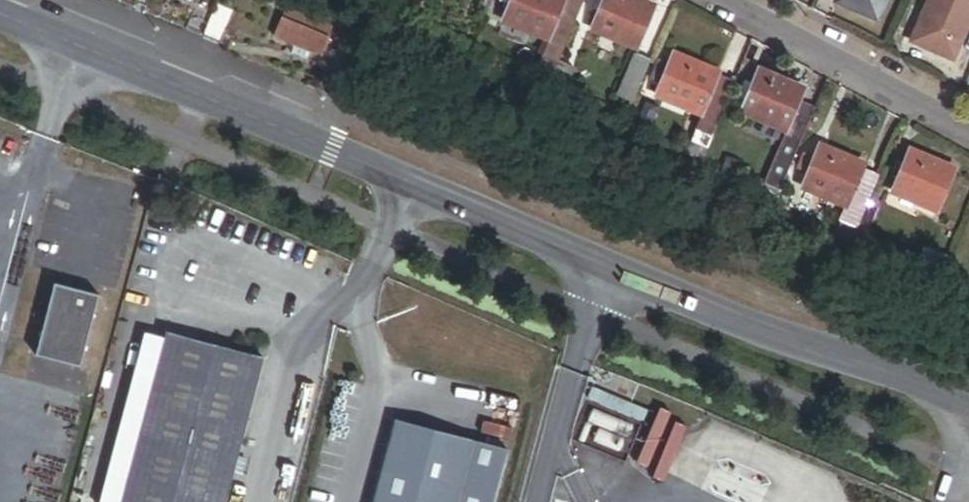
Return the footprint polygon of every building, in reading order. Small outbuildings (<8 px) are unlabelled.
[(233,7),(217,0),(214,0),(213,3),(202,29),(201,31),(220,38),(233,7)] [(327,30),(331,21),(285,0),(281,10),(327,30)] [(577,0),(553,0),(549,7),(537,0),(496,0),(487,18),(533,42),(531,46),(534,47),(527,60),(542,67),(549,54),(577,0)] [(644,4),(637,0),(596,0),(585,20),(625,41),(644,4)] [(885,0),(836,0),(877,18),(885,0)] [(968,18),(968,0),(923,0),(918,11),(914,19),(907,36),(952,56),(968,18)] [(914,19),(918,11),(913,9),(910,17),(914,19)] [(320,48),(327,30),(281,10),(273,28),(299,40),(298,44),(305,47),(307,42),(320,48)] [(348,47),(353,37),(343,33),(339,43),(348,47)] [(340,66),(348,47),(339,43),(330,62),(340,66)] [(622,95),(643,55),(625,45),(604,85),(622,95)] [(699,131),(726,81),(667,50),(663,57),(654,52),(644,71),(653,76),(649,82),(692,105),(683,123),(686,125),(680,136),(692,143),(699,131)] [(555,74),(562,61),(549,54),(542,67),(555,74)] [(779,120),(799,83),(757,61),(751,72),(743,88),(738,97),(779,120)] [(743,88),(751,72),(743,67),(735,84),(743,88)] [(769,182),(794,136),(776,126),(752,172),(769,182)] [(706,150),(712,138),(699,131),(692,143),(706,150)] [(858,196),(870,173),(854,164),(855,161),(812,138),(806,150),(798,166),(793,176),(799,179),(793,190),(812,200),(818,189),(836,198),(830,209),(831,210),(824,223),(840,231),(858,196)] [(933,201),(951,164),(908,142),(890,179),(933,201)] [(798,166),(806,150),(798,146),(790,162),(798,166)] [(855,239),(862,226),(856,223),(868,201),(858,196),(840,231),(855,239)] [(923,277),(936,254),(911,241),(899,263),(923,277)] [(76,361),(94,296),(50,284),(32,350),(76,361)] [(258,361),(161,337),(118,501),(222,501),(258,361)] [(499,455),(390,424),(369,501),(487,501),(499,455)]
